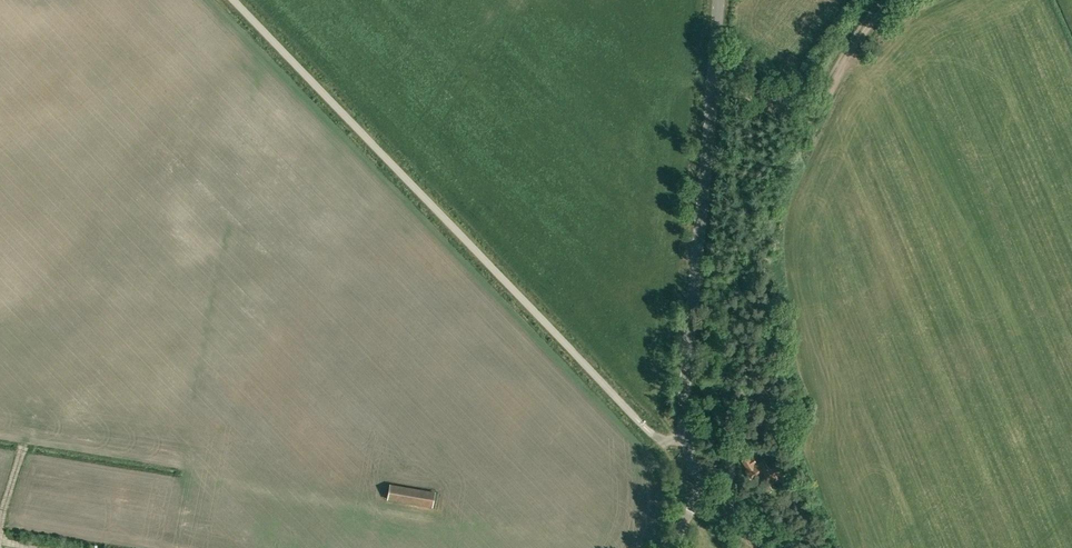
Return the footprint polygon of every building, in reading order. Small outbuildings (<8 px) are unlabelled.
[(797,421),(808,421),(809,407),(798,406),(797,421)] [(751,413),(743,410),(740,422),(748,424),(751,413)] [(753,481),(762,475),(768,484),(789,470),(782,461),(776,465),(774,461),(767,466),(763,460),(758,464),(754,457),(752,459),(750,456),(743,461),(750,471),(748,472),(753,481)] [(435,492),(390,484),(387,500),(433,508),(435,492)]
